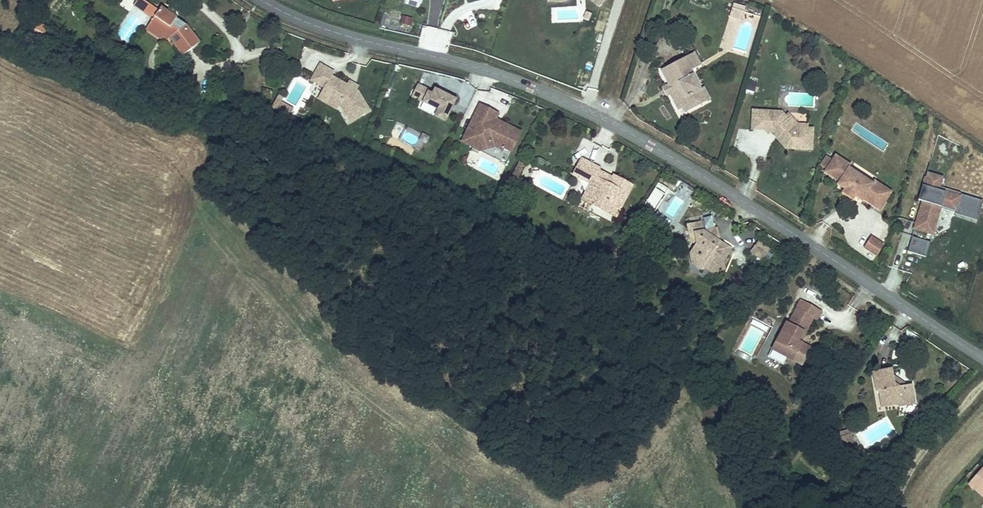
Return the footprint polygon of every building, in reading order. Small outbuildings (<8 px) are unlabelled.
[(134,4),(153,18),(158,10),(143,0),(137,0),(134,4)] [(745,8),(733,5),(732,9),(743,13),(745,8)] [(185,24),(160,7),(158,10),(153,18),(149,23),(170,37),(183,56),(199,43),(185,24)] [(743,13),(732,9),(729,17),(741,21),(743,13)] [(592,14),(586,11),(583,19),(589,21),(592,14)] [(412,19),(404,17),(402,25),(410,28),(412,19)] [(170,37),(149,23),(146,29),(165,43),(170,37)] [(697,65),(691,55),(657,74),(665,87),(670,95),(667,97),(675,112),(679,110),(686,105),(689,110),(699,104),(694,95),(699,92),(687,71),(697,65)] [(369,110),(357,90),(356,89),(347,84),(331,76),(334,71),(320,63),(311,80),(324,87),(330,91),(326,98),(338,105),(341,107),(349,121),(369,110)] [(357,86),(349,81),(347,84),(356,89),(357,86)] [(750,81),(749,91),(756,92),(758,82),(750,81)] [(318,97),(323,88),(317,85),(312,94),(318,97)] [(326,98),(330,91),(324,87),(318,98),(336,108),(338,105),(326,98)] [(445,123),(455,101),(433,91),(431,96),(427,95),(428,93),(416,87),(411,99),(437,112),(434,118),(445,123)] [(659,90),(664,99),(667,97),(670,95),(665,87),(659,90)] [(268,107),(273,91),(263,88),(258,104),(268,107)] [(707,100),(701,90),(699,92),(694,95),(699,104),(707,100)] [(289,116),(294,109),(281,100),(276,107),(289,116)] [(522,132),(506,125),(504,127),(494,122),(495,120),(498,113),(479,105),(462,143),(480,152),(495,146),(504,151),(505,148),(513,151),(522,132)] [(679,110),(682,115),(689,110),(686,105),(679,110)] [(785,116),(781,111),(752,110),(751,128),(766,129),(766,132),(772,132),(781,133),(781,137),(791,148),(811,150),(812,128),(806,128),(795,128),(785,116)] [(797,124),(788,114),(785,116),(795,128),(806,128),(806,124),(797,124)] [(791,148),(781,137),(781,133),(772,132),(785,148),(791,148)] [(495,146),(480,152),(507,164),(513,151),(505,148),(504,151),(495,146)] [(585,191),(580,199),(605,212),(607,209),(616,214),(631,186),(612,176),(608,185),(599,180),(603,174),(597,170),(598,168),(580,159),(572,175),(580,179),(589,184),(585,191)] [(518,181),(526,163),(521,160),(512,178),(518,181)] [(849,170),(834,160),(832,163),(847,173),(849,170)] [(847,173),(832,163),(823,178),(837,187),(835,190),(842,195),(840,198),(841,199),(845,202),(847,203),(849,199),(861,207),(861,205),(878,216),(886,204),(870,193),(872,189),(847,173)] [(927,172),(920,200),(923,201),(915,229),(935,234),(943,206),(957,210),(957,213),(978,218),(982,200),(941,189),(945,177),(927,172)] [(515,188),(518,181),(512,178),(509,185),(515,188)] [(891,198),(874,187),(872,189),(870,193),(886,204),(891,198)] [(607,209),(605,212),(614,217),(616,214),(607,209)] [(698,229),(696,222),(684,225),(686,232),(698,229)] [(712,238),(710,229),(692,233),(695,242),(692,246),(689,250),(695,255),(696,261),(705,266),(713,273),(723,269),(720,259),(729,248),(717,241),(712,238)] [(877,256),(884,245),(871,237),(864,248),(877,256)] [(930,242),(912,237),(908,253),(926,257),(930,242)] [(762,261),(769,251),(758,242),(750,252),(762,261)] [(695,255),(689,250),(691,262),(702,269),(705,266),(696,261),(695,255)] [(821,319),(825,310),(805,300),(793,323),(790,322),(776,348),(792,355),(795,349),(810,356),(815,346),(806,341),(803,339),(807,332),(810,333),(818,317),(821,319)] [(759,354),(766,358),(776,341),(769,337),(759,354)] [(792,355),(776,348),(773,354),(788,363),(792,355)] [(810,356),(795,349),(792,355),(807,363),(810,356)] [(894,377),(893,370),(876,372),(877,382),(875,382),(877,391),(879,390),(880,404),(896,403),(897,405),(904,405),(904,401),(913,401),(911,384),(904,385),(900,385),(894,382),(894,377)] [(904,385),(894,377),(894,382),(900,385),(904,385)] [(851,445),(849,433),(848,431),(847,429),(846,429),(845,428),(838,430),(842,447),(844,448),(851,447),(851,445)] [(860,463),(855,454),(843,460),(848,470),(858,464),(860,463)] [(861,470),(858,464),(848,470),(851,475),(861,470)] [(972,485),(982,495),(982,472),(972,485)]
